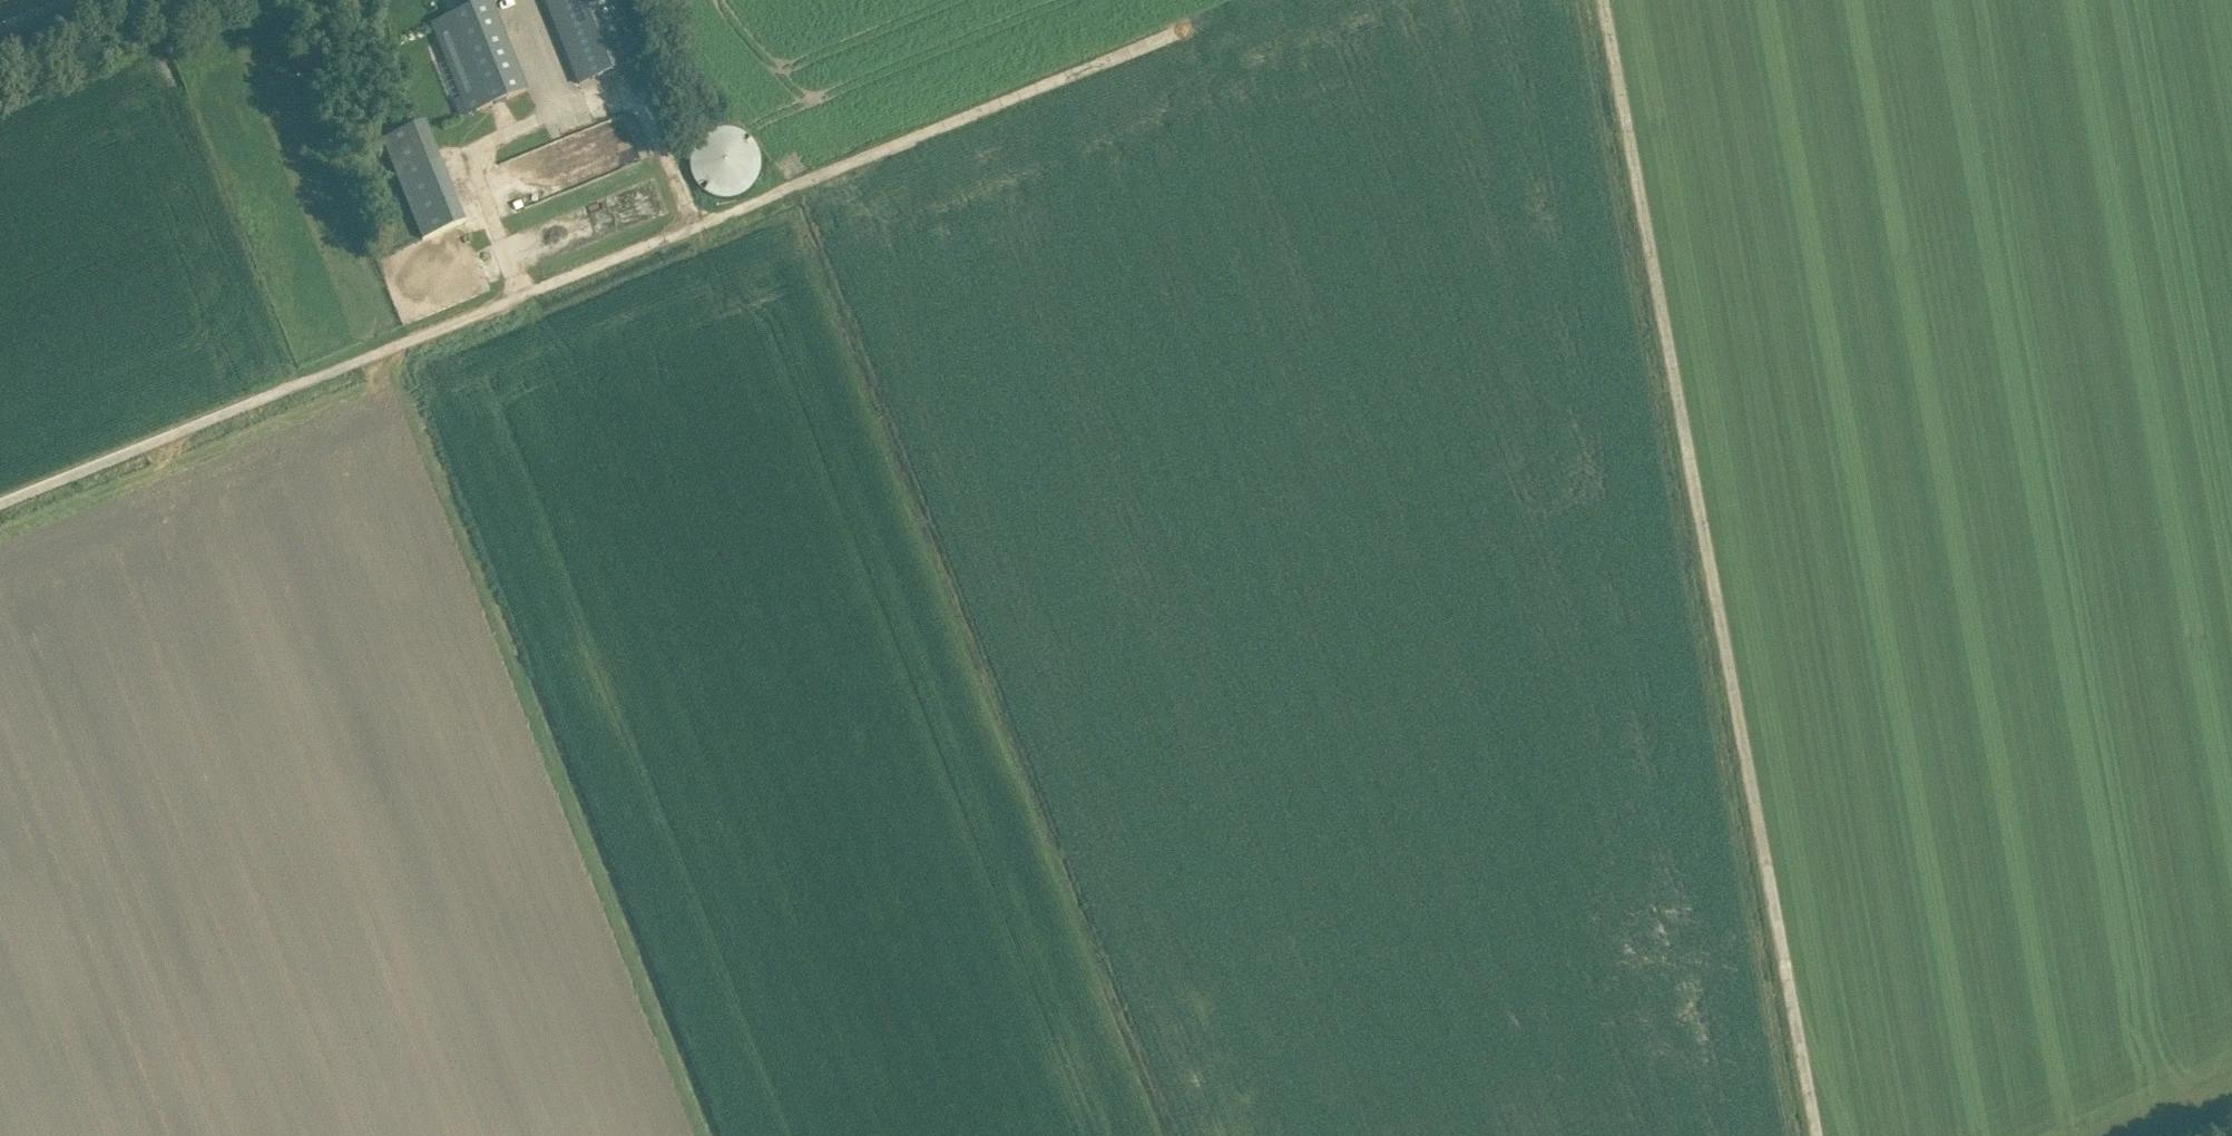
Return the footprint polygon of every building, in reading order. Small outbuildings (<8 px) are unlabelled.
[(473,8),(475,7),(489,1),(489,0),(469,0),(473,8)] [(618,0),(546,0),(580,86),(643,61),(618,0)] [(525,89),(489,1),(475,7),(473,8),(434,24),(470,112),(525,89)] [(427,126),(381,143),(392,173),(438,156),(427,126)] [(761,158),(759,152),(756,146),(752,141),(744,135),(736,132),(725,130),(715,132),(705,138),(695,147),(692,156),(691,167),(693,177),(697,184),(706,194),(715,199),(727,201),(738,199),(748,194),(755,187),(760,176),(761,165),(761,158)]
